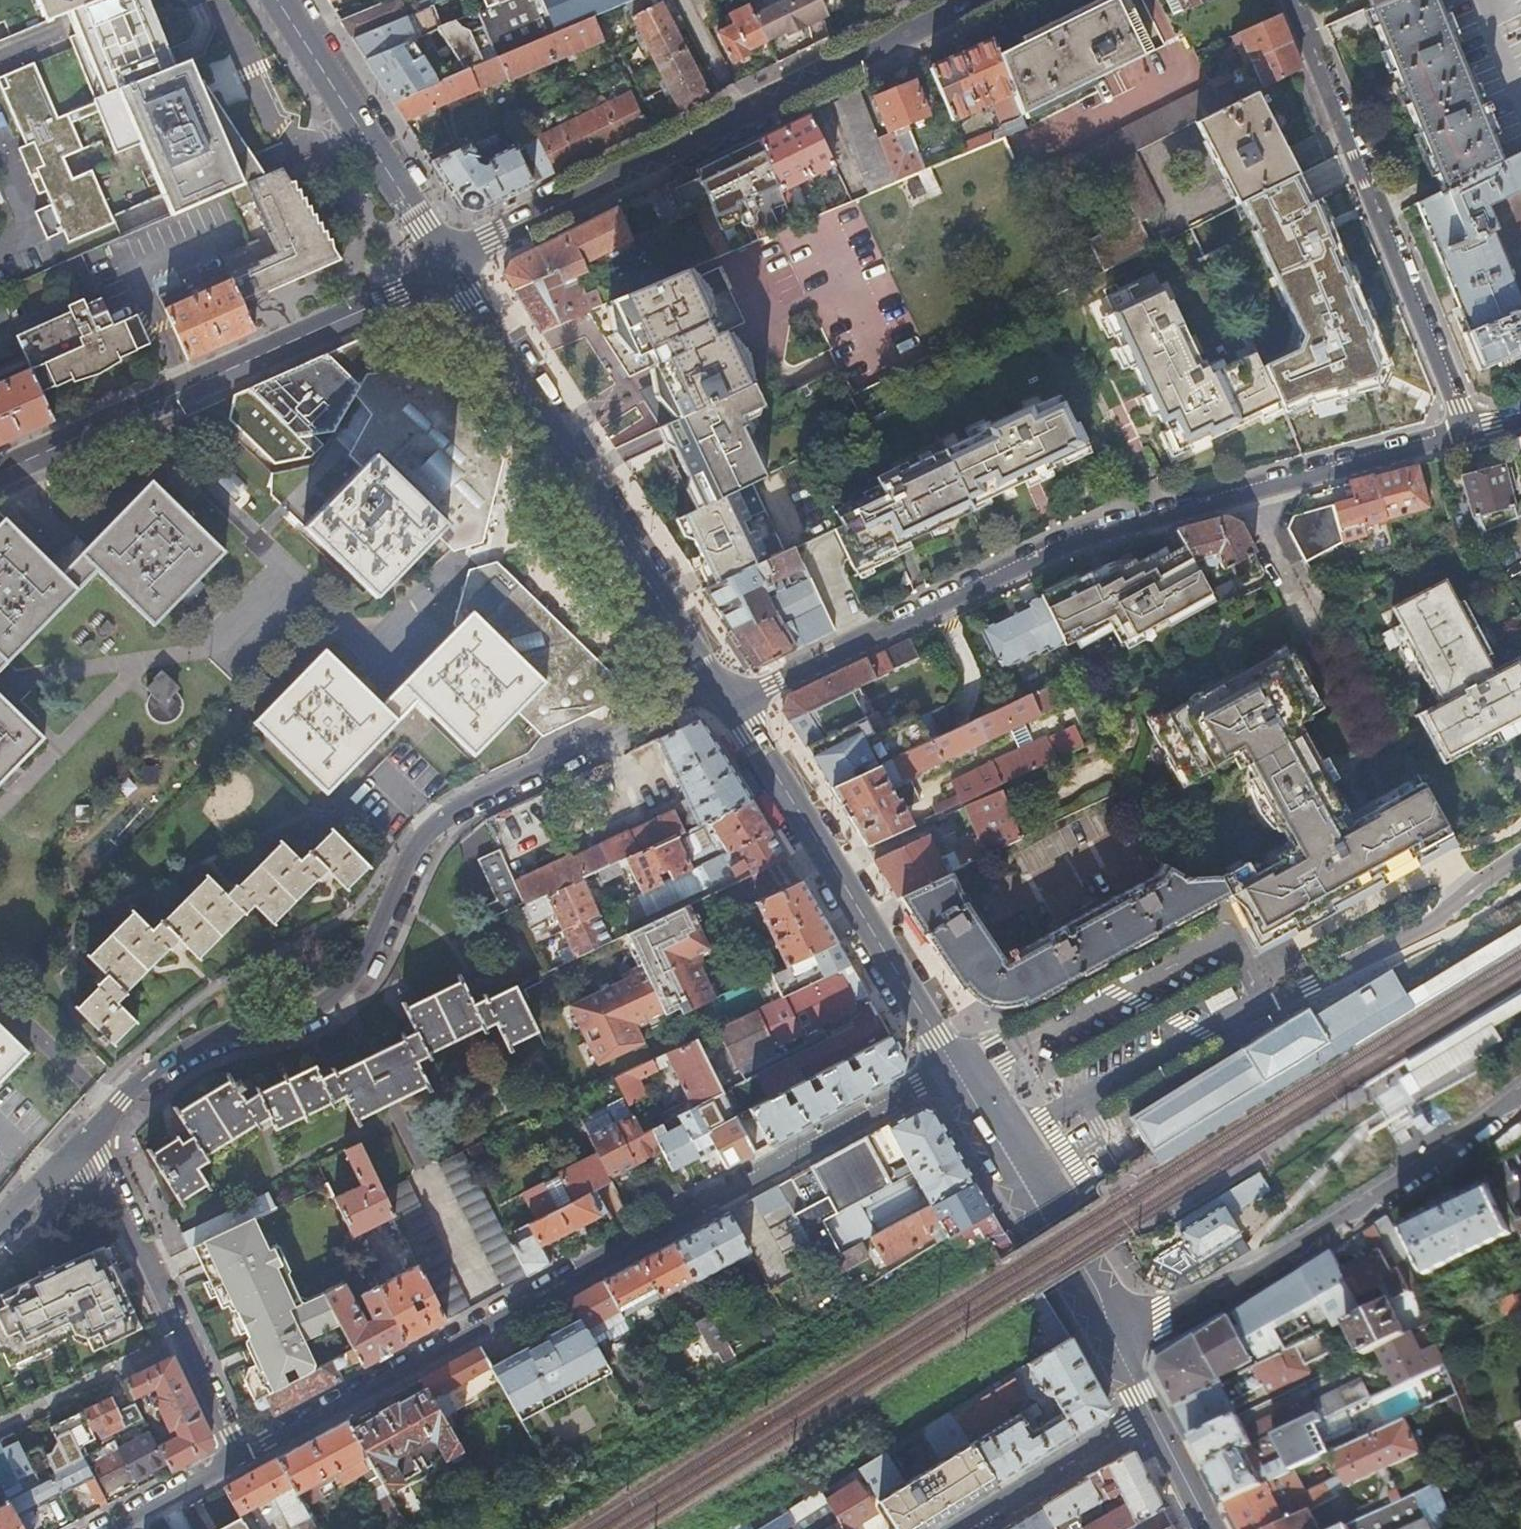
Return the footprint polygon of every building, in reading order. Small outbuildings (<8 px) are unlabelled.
[(101,0),(45,0),(54,20),(71,12),(101,0)] [(71,12),(76,24),(80,34),(71,38),(97,100),(119,91),(178,67),(174,57),(149,0),(101,0),(71,12)] [(342,19),(354,38),(434,4),(444,0),(424,0),(404,8),(401,0),(388,0),(342,19)] [(500,2),(479,11),(485,25),(495,49),(499,57),(557,33),(543,0),(505,0),(500,2)] [(557,33),(594,17),(626,3),(634,0),(543,0),(557,33)] [(661,0),(634,0),(626,3),(633,17),(662,3),(661,0)] [(828,13),(823,0),(785,0),(764,11),(759,13),(755,5),(752,7),(768,40),(785,31),(788,34),(828,13)] [(851,13),(880,0),(845,0),(851,13)] [(1022,115),(1150,52),(1129,8),(1120,12),(1114,0),(1106,4),(1097,8),(1095,8),(1087,12),(996,54),(1013,95),(1014,96),(1022,115)] [(1209,0),(1167,0),(1174,15),(1209,0)] [(1441,191),(1502,162),(1436,0),(1389,0),(1370,8),(1367,9),(1371,20),(1437,183),(1441,191)] [(680,112),(710,97),(704,85),(700,78),(705,76),(699,65),(694,67),(676,31),(681,29),(675,18),(671,20),(662,3),(633,17),(680,112)] [(759,13),(764,11),(760,3),(755,5),(759,13)] [(439,28),(443,26),(434,4),(354,38),(367,58),(410,40),(439,28)] [(752,7),(750,5),(729,15),(734,26),(718,34),(733,62),(750,54),(748,50),(768,40),(752,7)] [(1278,16),(1231,36),(1244,64),(1251,61),(1290,43),(1278,16)] [(557,33),(499,57),(485,63),(466,71),(438,83),(395,101),(407,120),(508,77),(509,80),(604,39),(594,17),(557,33)] [(443,26),(439,28),(466,71),(485,63),(481,54),(495,49),(485,25),(472,31),(461,27),(456,20),(443,26)] [(410,40),(367,58),(379,77),(391,96),(395,101),(438,83),(410,40)] [(1013,95),(996,54),(992,42),(931,68),(953,121),(985,107),(987,113),(992,111),(989,105),(1013,95)] [(1274,83),(1300,70),(1290,43),(1251,61),(1264,88),(1274,83)] [(119,91),(97,100),(98,102),(59,117),(35,62),(0,78),(0,82),(28,145),(20,148),(41,194),(48,191),(71,243),(118,222),(115,216),(164,195),(169,204),(173,215),(229,191),(265,175),(259,166),(211,89),(206,80),(201,82),(192,61),(178,67),(119,91)] [(1224,108),(1239,101),(1225,73),(1210,80),(1211,83),(1224,108)] [(876,97),(890,132),(908,125),(928,117),(914,82),(876,97)] [(1195,123),(1224,108),(1211,83),(1207,86),(1043,168),(1056,193),(1111,166),(1135,154),(1195,123)] [(835,102),(870,193),(897,182),(879,136),(860,91),(835,102)] [(1237,205),(1298,174),(1290,160),(1286,151),(1256,92),(1239,101),(1224,108),(1195,123),(1230,192),(1237,205)] [(537,169),(543,180),(558,172),(591,156),(621,141),(646,128),(632,93),(606,105),(602,97),(597,99),(601,107),(581,117),(578,111),(569,115),(572,121),(554,130),(550,123),(545,125),(548,132),(539,137),(539,138),(526,144),(537,169)] [(1000,139),(1026,127),(1022,115),(1014,96),(995,104),(1003,123),(1002,127),(962,144),(966,153),(1000,139)] [(784,126),(758,139),(780,193),(834,165),(809,114),(784,126)] [(926,171),(908,125),(890,132),(879,136),(897,182),(919,174),(924,172),(926,171)] [(486,138),(433,161),(440,173),(448,184),(455,196),(462,207),(478,211),(487,207),(533,185),(527,173),(506,130),(491,136),(494,144),(502,140),(506,141),(509,148),(488,157),(489,162),(485,164),(476,161),(473,154),(488,148),(489,144),(486,138)] [(727,154),(665,184),(680,220),(697,213),(710,207),(729,253),(793,226),(785,206),(780,193),(758,139),(727,154)] [(1418,203),(1461,310),(1467,308),(1476,329),(1461,336),(1476,372),(1483,369),(1520,353),(1520,297),(1484,207),(1520,188),(1520,152),(1502,162),(1441,191),(1418,203)] [(1103,272),(1152,248),(1140,224),(1164,211),(1135,154),(1111,166),(1136,217),(1088,241),(1103,272)] [(256,201),(271,235),(224,255),(234,279),(244,303),(342,260),(284,168),(265,175),(229,191),(237,209),(256,201)] [(941,195),(930,168),(926,171),(924,172),(919,174),(930,200),(941,195)] [(537,183),(543,180),(537,169),(527,173),(533,185),(537,183)] [(1298,174),(1237,205),(1294,331),(1286,353),(1261,366),(1280,405),(1288,421),(1337,398),(1385,386),(1387,383),(1388,378),(1311,204),(1305,191),(1298,174)] [(785,206),(793,226),(808,220),(800,200),(785,206)] [(558,237),(576,276),(587,271),(582,259),(588,257),(590,260),(633,239),(620,207),(564,234),(558,237)] [(697,213),(716,258),(729,253),(710,207),(697,213)] [(584,296),(576,276),(558,237),(511,260),(508,267),(504,274),(536,323),(542,333),(589,313),(594,311),(595,310),(601,307),(594,291),(584,296)] [(594,311),(589,313),(623,366),(631,377),(653,367),(655,371),(665,392),(645,401),(649,407),(662,427),(748,387),(726,339),(723,334),(745,322),(718,267),(696,278),(692,269),(691,269),(601,307),(595,310),(594,311)] [(1261,366),(1254,353),(1211,372),(1205,359),(1202,361),(1173,297),(1169,299),(1156,271),(1108,293),(1114,306),(1107,310),(1130,361),(1132,366),(1137,364),(1162,419),(1164,419),(1176,446),(1207,432),(1209,437),(1211,436),(1280,405),(1261,366)] [(189,360),(256,330),(244,303),(234,279),(197,295),(195,293),(187,297),(188,299),(167,308),(189,360)] [(137,347),(150,341),(141,320),(138,313),(114,324),(102,296),(84,304),(82,298),(67,305),(70,311),(15,336),(25,356),(26,356),(42,391),(137,349),(137,347)] [(315,358),(354,393),(377,355),(360,338),(315,358)] [(378,356),(377,355),(354,393),(355,394),(356,395),(369,372),(394,371),(378,356)] [(55,420),(42,391),(26,356),(25,356),(0,368),(0,445),(55,420)] [(333,429),(354,393),(315,358),(236,394),(230,419),(275,466),(313,456),(324,443),(313,434),(333,429)] [(356,395),(373,413),(351,453),(364,467),(408,506),(439,534),(457,552),(483,544),(489,520),(504,461),(446,368),(394,371),(369,372),(361,386),(356,395)] [(676,450),(691,477),(690,489),(701,508),(710,504),(753,483),(768,476),(740,416),(763,406),(753,384),(748,387),(662,427),(657,430),(662,437),(666,445),(676,450)] [(981,433),(942,451),(944,454),(968,504),(994,491),(996,495),(1024,482),(1020,474),(1030,469),(1032,473),(1072,454),(1070,449),(1083,442),(1074,424),(1071,425),(1057,397),(1029,410),(1028,408),(980,431),(981,433)] [(944,454),(942,451),(894,474),(893,472),(873,481),(877,491),(834,512),(844,527),(836,531),(855,573),(886,559),(879,545),(891,539),(894,547),(971,512),(968,504),(944,454)] [(1417,466),(1375,477),(1386,520),(1428,508),(1417,466)] [(400,575),(439,534),(408,506),(364,467),(325,507),(318,515),(307,526),(379,596),(400,575)] [(1475,517),(1480,535),(1499,527),(1495,512),(1513,506),(1502,467),(1462,478),(1473,518),(1475,517)] [(1375,477),(1350,484),(1354,498),(1362,526),(1385,520),(1386,520),(1375,477)] [(87,547),(81,553),(98,570),(154,624),(185,592),(225,551),(151,481),(87,547)] [(701,508),(683,516),(702,558),(709,571),(715,585),(784,552),(753,483),(710,504),(701,508)] [(786,496),(766,503),(777,535),(797,528),(786,496)] [(1354,498),(1331,504),(1342,544),(1365,538),(1362,526),(1354,498)] [(310,507),(318,515),(325,507),(318,499),(310,507)] [(1308,561),(1342,544),(1331,504),(1293,515),(1291,528),(1308,561)] [(1237,523),(1226,517),(1200,524),(1176,531),(1184,546),(1193,563),(1201,560),(1202,560),(1206,566),(1210,567),(1214,566),(1216,565),(1218,562),(1219,562),(1224,570),(1255,553),(1237,523)] [(61,574),(49,563),(3,518),(0,522),(0,656),(7,663),(77,591),(61,574)] [(62,550),(49,563),(61,574),(81,553),(87,547),(76,537),(62,550)] [(898,554),(894,547),(891,539),(879,545),(886,559),(898,554)] [(1042,596),(1062,639),(1079,631),(1082,637),(1107,623),(1118,644),(1209,594),(1208,593),(1193,563),(1184,546),(1156,560),(1153,553),(1136,562),(1134,558),(1100,576),(1094,580),(1089,570),(1042,595),(1042,596)] [(715,585),(706,589),(710,596),(725,619),(734,633),(774,613),(763,592),(769,587),(803,570),(793,548),(784,552),(715,585)] [(98,570),(81,553),(61,574),(77,591),(98,570)] [(455,625),(459,628),(484,653),(530,698),(519,710),(545,735),(598,709),(604,682),(593,672),(564,642),(516,652),(510,646),(503,639),(509,634),(531,630),(537,617),(531,611),(503,584),(495,576),(467,584),(455,625)] [(1445,761),(1487,738),(1485,734),(1503,724),(1505,729),(1520,720),(1520,660),(1519,655),(1491,670),(1484,657),(1490,653),(1462,600),(1455,604),(1443,580),(1393,607),(1410,639),(1405,641),(1426,679),(1430,677),(1443,699),(1419,712),(1445,761)] [(796,602),(814,594),(809,582),(791,592),(796,602)] [(1231,582),(1208,593),(1209,594),(1216,608),(1239,598),(1231,582)] [(774,613),(734,633),(746,652),(756,668),(832,632),(814,593),(814,594),(796,602),(774,613)] [(1062,639),(1042,596),(1027,603),(1029,606),(1015,613),(982,629),(1000,669),(1047,647),(1049,651),(1064,644),(1062,639)] [(101,614),(92,623),(97,628),(106,619),(101,614)] [(459,628),(404,684),(420,699),(477,754),(519,710),(530,698),(484,653),(459,628)] [(83,631),(75,640),(81,645),(89,636),(83,631)] [(919,658),(909,639),(787,698),(785,704),(784,711),(790,722),(820,708),(831,701),(848,693),(919,658)] [(328,792),(399,720),(383,705),(349,672),(326,650),(256,721),(328,792)] [(1287,837),(1219,875),(1229,893),(1228,894),(1228,895),(1233,899),(1247,926),(1249,925),(1255,936),(1268,941),(1273,938),(1273,939),(1298,926),(1295,921),(1326,904),(1329,908),(1341,901),(1339,897),(1370,879),(1372,884),(1384,877),(1383,873),(1414,856),(1416,859),(1441,845),(1454,838),(1418,773),(1390,789),(1394,796),(1363,813),(1354,819),(1351,823),(1345,827),(1338,814),(1342,813),(1335,801),(1326,783),(1331,780),(1327,773),(1311,744),(1305,747),(1298,735),(1294,737),(1287,724),(1293,721),(1298,721),(1322,708),(1291,651),(1275,659),(1245,676),(1223,687),(1220,682),(1154,717),(1161,729),(1155,732),(1172,765),(1175,764),(1186,780),(1232,756),(1235,751),(1241,747),(1249,760),(1245,762),(1287,837)] [(1229,677),(1220,682),(1223,687),(1245,676),(1242,670),(1229,677)] [(147,688),(155,695),(155,696),(151,701),(150,708),(152,714),(154,718),(157,720),(164,723),(169,723),(175,721),(180,717),(184,711),(184,706),(184,702),(181,696),(175,691),(178,688),(161,673),(147,688)] [(383,705),(399,720),(420,699),(404,684),(383,705)] [(1059,706),(1050,685),(928,741),(830,787),(866,847),(912,826),(905,811),(920,804),(910,782),(905,784),(903,780),(1039,717),(1038,716),(1059,706)] [(830,787),(928,741),(916,716),(873,737),(858,705),(854,706),(848,693),(831,701),(820,708),(790,722),(830,787)] [(5,778),(45,738),(0,694),(0,784),(5,778)] [(692,809),(699,824),(751,800),(740,782),(730,766),(719,749),(706,728),(700,718),(658,738),(687,800),(692,809)] [(946,810),(1068,754),(1060,738),(1049,743),(1047,738),(1032,745),(1031,743),(973,771),(973,773),(952,783),(957,795),(943,803),(946,810)] [(1340,797),(1331,780),(1326,783),(1335,801),(1340,797)] [(1002,790),(967,806),(979,841),(941,859),(929,834),(874,860),(897,897),(901,894),(952,871),(1021,839),(1002,790)] [(497,843),(560,821),(551,795),(488,817),(497,843)] [(727,852),(771,832),(767,825),(761,815),(751,800),(699,824),(627,858),(643,891),(664,882),(659,873),(668,869),(673,878),(693,868),(690,862),(724,846),(727,852)] [(687,800),(673,807),(677,816),(692,809),(687,800)] [(699,824),(692,809),(677,816),(673,807),(667,810),(669,814),(651,822),(651,821),(631,831),(631,832),(628,833),(625,826),(598,838),(602,846),(575,859),(573,856),(518,882),(529,904),(583,879),(627,858),(699,824)] [(232,884),(233,886),(225,894),(205,874),(204,875),(206,878),(163,922),(160,919),(159,920),(160,921),(151,929),(130,909),(129,910),(130,912),(90,953),(89,951),(87,953),(108,972),(97,983),(96,982),(95,983),(97,986),(78,1005),(75,1003),(74,1005),(102,1033),(98,1036),(105,1043),(109,1040),(115,1045),(116,1044),(115,1042),(134,1022),(136,1024),(138,1023),(116,1002),(127,991),(128,992),(129,991),(127,989),(167,948),(170,950),(171,949),(170,948),(178,940),(199,960),(201,959),(199,957),(242,913),(245,915),(246,913),(245,912),(253,905),(274,926),(275,924),(273,922),(316,878),(318,881),(320,879),(319,878),(326,871),(348,891),(349,890),(347,888),(369,866),(370,868),(372,867),(332,827),(331,828),(332,830),(310,852),(309,850),(307,852),(308,852),(300,860),(279,839),(277,840),(279,842),(236,885),(234,883),(232,884)] [(752,874),(788,858),(786,854),(779,845),(771,832),(727,852),(703,863),(714,884),(730,877),(737,875),(750,869),(752,874)] [(477,861),(495,895),(517,883),(499,849),(477,861)] [(967,902),(952,871),(901,894),(962,988),(966,986),(972,992),(978,997),(985,1001),(991,1003),(1000,1004),(1009,1004),(1023,1000),(1026,1004),(1228,894),(1229,893),(1219,875),(1219,874),(1186,876),(1163,862),(1156,873),(1016,952),(1013,948),(1008,952),(1009,956),(1004,959),(967,902)] [(529,904),(522,908),(526,919),(553,906),(564,928),(599,912),(583,879),(529,904)] [(1339,897),(1341,901),(1372,884),(1370,879),(1339,897)] [(786,967),(837,942),(829,928),(813,900),(801,881),(756,902),(772,937),(760,943),(762,947),(751,952),(756,962),(779,952),(786,967)] [(683,1007),(686,1013),(720,997),(714,984),(709,973),(706,966),(707,962),(708,960),(706,956),(704,953),(712,949),(699,921),(696,914),(694,911),(691,904),(631,932),(635,941),(641,953),(646,963),(642,965),(634,968),(632,976),(627,978),(614,984),(606,988),(576,1003),(580,1011),(586,1025),(595,1044),(602,1057),(604,1063),(651,1041),(643,1026),(651,1022),(649,1017),(667,1008),(670,1013),(683,1007)] [(1295,921),(1298,926),(1329,908),(1326,904),(1295,921)] [(599,912),(564,928),(577,958),(612,941),(599,912)] [(1403,993),(1410,1004),(1520,936),(1520,921),(1403,993)] [(1249,925),(1247,926),(1258,947),(1273,939),(1273,938),(1268,941),(1255,936),(1249,925)] [(641,953),(635,941),(632,943),(638,955),(641,953)] [(768,1004),(850,965),(847,959),(841,950),(837,942),(786,967),(758,980),(768,1004)] [(641,953),(638,955),(642,965),(646,963),(641,953)] [(851,1005),(869,996),(859,980),(850,965),(768,1004),(719,1028),(737,1065),(853,1010),(851,1005)] [(1391,973),(1387,967),(1380,970),(1376,973),(1326,1003),(1319,1008),(1314,1011),(1309,1002),(1296,1010),(1282,1019),(1274,1023),(1266,1029),(1253,1036),(1129,1112),(1150,1147),(1330,1037),(1336,1033),(1340,1031),(1345,1028),(1346,1027),(1394,998),(1398,996),(1403,993),(1398,984),(1391,973)] [(632,976),(634,968),(625,973),(627,978),(632,976)] [(510,1045),(539,1031),(517,986),(517,985),(488,999),(485,993),(484,994),(485,997),(475,1002),(461,972),(459,972),(462,979),(421,999),(413,986),(400,992),(403,1000),(402,1001),(413,1025),(416,1031),(405,1036),(403,1030),(401,1031),(404,1038),(376,1052),(399,1098),(427,1085),(430,1091),(432,1090),(417,1060),(428,1055),(430,1059),(432,1059),(429,1053),(484,1026),(487,1032),(489,1031),(487,1026),(497,1022),(511,1052),(513,1051),(510,1045)] [(714,984),(720,997),(723,995),(717,983),(714,984)] [(1336,1033),(1330,1037),(1150,1147),(1157,1158),(1410,1004),(1403,993),(1398,996),(1394,998),(1346,1027),(1345,1028),(1340,1031),(1336,1033)] [(1498,1025),(1520,1010),(1520,993),(1407,1063),(1414,1074),(1404,1080),(1413,1094),(1423,1088),(1448,1073),(1465,1063),(1506,1038),(1498,1025)] [(876,1007),(873,1003),(863,1008),(860,1016),(848,1022),(851,1029),(880,1014),(876,1007)] [(651,1022),(670,1013),(667,1008),(649,1017),(651,1022)] [(583,1027),(586,1025),(580,1011),(576,1014),(583,1027)] [(880,1014),(851,1029),(758,1075),(766,1089),(771,1099),(892,1035),(886,1025),(880,1014)] [(4,1078),(28,1052),(0,1025),(0,1082),(4,1078)] [(416,1031),(413,1025),(403,1030),(405,1036),(416,1031)] [(905,1058),(892,1035),(771,1099),(750,1110),(768,1144),(900,1072),(903,1065),(905,1058)] [(717,1096),(725,1092),(697,1038),(617,1076),(631,1103),(648,1096),(639,1077),(670,1062),(694,1107),(706,1101),(717,1096)] [(598,1059),(602,1057),(595,1044),(592,1046),(598,1059)] [(376,1052),(363,1058),(386,1104),(399,1098),(376,1052)] [(175,1106),(173,1107),(187,1130),(175,1138),(176,1139),(150,1155),(147,1149),(145,1150),(178,1209),(180,1208),(176,1202),(205,1185),(209,1191),(210,1190),(198,1170),(209,1163),(206,1158),(258,1124),(261,1129),(263,1128),(260,1123),(270,1117),(279,1135),(280,1134),(278,1128),(303,1116),(306,1122),(308,1121),(305,1115),(333,1101),(336,1107),(338,1106),(335,1100),(344,1096),(359,1126),(360,1125),(357,1118),(386,1104),(363,1058),(335,1072),(332,1066),(330,1067),(332,1071),(323,1076),(321,1072),(317,1064),(287,1078),(284,1072),(282,1073),(285,1079),(260,1092),(257,1085),(255,1086),(258,1092),(246,1101),(239,1091),(245,1087),(239,1079),(234,1082),(228,1073),(226,1074),(230,1080),(178,1112),(175,1106)] [(330,1067),(321,1072),(323,1076),(332,1071),(330,1067)] [(766,1089),(758,1075),(725,1092),(717,1096),(724,1110),(766,1089)] [(718,1126),(706,1101),(694,1107),(683,1113),(678,1115),(683,1123),(699,1155),(717,1146),(709,1131),(718,1126)] [(678,1115),(683,1113),(679,1104),(657,1115),(661,1124),(678,1115)] [(930,1203),(974,1180),(935,1111),(919,1107),(886,1125),(903,1155),(908,1164),(930,1203)] [(1423,1122),(1428,1119),(1422,1108),(1416,1111),(1411,1115),(1417,1126),(1423,1122)] [(663,1150),(656,1136),(652,1128),(645,1132),(636,1113),(616,1123),(625,1140),(624,1141),(635,1163),(663,1150)] [(728,1166),(756,1151),(738,1116),(718,1126),(709,1131),(717,1146),(728,1166)] [(1485,1148),(1492,1163),(1520,1150),(1520,1121),(1485,1148)] [(625,1140),(616,1123),(589,1136),(598,1154),(609,1176),(635,1163),(624,1141),(625,1140)] [(699,1155),(683,1123),(656,1136),(663,1150),(673,1169),(699,1155)] [(930,1203),(908,1164),(895,1171),(892,1167),(884,1171),(882,1166),(903,1155),(886,1125),(811,1166),(813,1169),(805,1174),(803,1170),(791,1177),(807,1207),(809,1205),(820,1227),(806,1234),(779,1184),(754,1197),(797,1275),(872,1236),(931,1204),(930,1203)] [(395,1216),(383,1192),(358,1143),(344,1149),(360,1183),(359,1184),(358,1185),(358,1186),(358,1187),(358,1188),(358,1189),(348,1181),(331,1189),(354,1236),(395,1216)] [(506,1236),(461,1148),(438,1159),(503,1289),(528,1275),(507,1235),(506,1236)] [(578,1165),(588,1159),(583,1148),(573,1154),(578,1165)] [(609,1176),(598,1154),(588,1159),(578,1165),(546,1181),(552,1195),(566,1188),(573,1201),(596,1188),(608,1211),(617,1227),(630,1219),(609,1176)] [(791,1177),(779,1184),(806,1234),(820,1227),(809,1205),(807,1207),(791,1177)] [(419,1264),(446,1320),(469,1307),(406,1180),(383,1192),(395,1216),(419,1264)] [(938,1218),(950,1237),(982,1218),(992,1211),(974,1180),(930,1203),(931,1204),(872,1236),(887,1262),(934,1234),(928,1223),(938,1218)] [(1423,1273),(1509,1233),(1488,1184),(1400,1225),(1423,1273)] [(507,1235),(528,1275),(557,1260),(554,1254),(549,1256),(543,1246),(608,1211),(596,1188),(573,1201),(507,1235)] [(193,1245),(252,1217),(276,1206),(269,1193),(183,1234),(189,1247),(193,1245)] [(1155,1258),(1145,1266),(1146,1267),(1150,1272),(1154,1275),(1160,1278),(1170,1281),(1178,1281),(1187,1279),(1194,1275),(1246,1243),(1222,1204),(1179,1231),(1195,1257),(1188,1261),(1189,1263),(1170,1268),(1169,1263),(1155,1258)] [(603,1280),(623,1315),(692,1278),(693,1280),(751,1250),(729,1210),(603,1280)] [(992,1211),(982,1218),(992,1234),(988,1236),(1002,1258),(1017,1249),(1003,1230),(992,1211)] [(1391,1255),(1398,1268),(1409,1291),(1412,1290),(1417,1288),(1404,1260),(1406,1253),(1388,1214),(1375,1223),(1391,1255)] [(302,1341),(340,1324),(328,1301),(327,1300),(312,1308),(298,1303),(294,1305),(275,1267),(282,1264),(274,1247),(267,1250),(252,1217),(193,1245),(222,1307),(233,1302),(253,1344),(248,1346),(257,1364),(250,1367),(245,1379),(255,1400),(312,1370),(305,1355),(306,1350),(302,1341)] [(934,1234),(939,1244),(950,1237),(938,1218),(928,1223),(934,1234)] [(1409,1291),(1398,1268),(1392,1271),(1385,1259),(1391,1255),(1375,1223),(1364,1229),(1375,1251),(1341,1268),(1332,1250),(1233,1312),(1260,1363),(1327,1331),(1349,1321),(1390,1301),(1409,1291)] [(369,1268),(373,1276),(382,1271),(369,1244),(360,1248),(369,1268)] [(1,1295),(6,1304),(0,1307),(0,1355),(4,1353),(11,1366),(62,1342),(61,1341),(77,1332),(82,1334),(88,1336),(95,1349),(141,1326),(104,1246),(1,1295)] [(378,1286),(406,1342),(446,1320),(419,1264),(406,1271),(400,1260),(390,1265),(396,1277),(378,1286)] [(327,1300),(323,1293),(310,1300),(293,1294),(285,1276),(286,1271),(282,1264),(275,1267),(294,1305),(298,1303),(312,1308),(327,1300)] [(586,1328),(590,1336),(594,1334),(597,1340),(628,1324),(623,1315),(603,1280),(569,1298),(586,1328)] [(362,1366),(406,1342),(378,1286),(378,1285),(362,1293),(371,1312),(367,1314),(370,1320),(365,1322),(344,1282),(323,1293),(327,1300),(328,1301),(340,1324),(353,1348),(357,1356),(362,1366)] [(1412,1290),(1409,1291),(1390,1301),(1406,1334),(1411,1332),(1420,1327),(1426,1324),(1412,1290)] [(1071,1337),(1043,1291),(1027,1301),(1040,1324),(1039,1324),(1053,1348),(1071,1337)] [(1406,1334),(1390,1301),(1349,1321),(1365,1354),(1377,1348),(1406,1334)] [(719,1351),(725,1361),(736,1355),(713,1312),(696,1321),(714,1354),(719,1351)] [(1253,1360),(1229,1315),(1206,1330),(1161,1358),(1160,1364),(1158,1370),(1176,1404),(1223,1382),(1221,1377),(1253,1360)] [(1323,1417),(1443,1361),(1437,1347),(1428,1323),(1426,1324),(1420,1327),(1430,1349),(1421,1353),(1411,1332),(1406,1334),(1377,1348),(1388,1371),(1318,1404),(1316,1398),(1293,1409),(1290,1405),(1244,1427),(1238,1415),(1193,1437),(1195,1441),(1207,1465),(1312,1413),(1320,1410),(1323,1417)] [(544,1354),(571,1405),(593,1393),(589,1385),(611,1373),(590,1336),(586,1328),(550,1348),(551,1350),(544,1354)] [(1336,1349),(1327,1331),(1260,1363),(1223,1382),(1176,1404),(1183,1418),(1193,1437),(1238,1415),(1230,1399),(1262,1384),(1267,1394),(1310,1372),(1305,1364),(1336,1349)] [(1104,1410),(1107,1403),(1098,1386),(1080,1353),(1071,1337),(1053,1348),(950,1411),(972,1446),(995,1482),(1027,1463),(1101,1417),(1104,1410)] [(457,1409),(503,1384),(499,1376),(493,1365),(482,1345),(423,1378),(428,1386),(448,1423),(455,1419),(451,1412),(457,1409)] [(342,1364),(357,1356),(353,1348),(338,1356),(342,1364)] [(503,1384),(524,1421),(545,1410),(549,1417),(571,1405),(544,1354),(532,1361),(530,1359),(499,1376),(503,1384)] [(173,1356),(124,1380),(133,1398),(142,1394),(156,1387),(160,1395),(155,1397),(171,1430),(176,1428),(180,1436),(157,1448),(165,1463),(169,1471),(205,1451),(211,1437),(173,1356)] [(274,1414),(340,1378),(334,1368),(342,1364),(338,1356),(312,1370),(255,1400),(254,1401),(253,1402),(257,1410),(268,1404),(274,1414)] [(352,1428),(367,1454),(387,1488),(402,1480),(391,1461),(392,1456),(427,1437),(434,1439),(444,1457),(461,1447),(451,1429),(448,1423),(428,1386),(396,1404),(393,1403),(380,1410),(379,1413),(352,1428)] [(142,1394),(133,1398),(141,1415),(150,1410),(142,1394)] [(389,1396),(376,1403),(380,1410),(393,1403),(389,1396)] [(111,1397),(83,1411),(96,1441),(126,1427),(111,1397)] [(96,1441),(83,1411),(50,1426),(69,1465),(84,1457),(85,1457),(80,1446),(90,1441),(93,1446),(98,1444),(96,1441)] [(881,1503),(972,1446),(950,1411),(858,1467),(877,1498),(881,1503)] [(1217,1483),(1226,1501),(1291,1471),(1284,1456),(1272,1462),(1268,1454),(1320,1429),(1312,1413),(1207,1465),(1217,1483)] [(1311,1510),(1317,1507),(1316,1505),(1339,1494),(1337,1489),(1421,1451),(1405,1418),(1318,1459),(1327,1480),(1307,1490),(1296,1468),(1291,1471),(1226,1501),(1229,1506),(1241,1528),(1319,1528),(1311,1510)] [(347,1419),(278,1457),(297,1493),(367,1454),(352,1428),(347,1419)] [(134,1479),(165,1463),(157,1448),(145,1422),(113,1439),(114,1441),(119,1450),(134,1479)] [(461,1447),(480,1481),(489,1477),(459,1424),(451,1429),(461,1447)] [(3,1489),(7,1497),(24,1489),(20,1479),(34,1472),(30,1463),(15,1433),(0,1440),(0,1483),(3,1489)] [(972,1446),(881,1503),(897,1528),(920,1528),(952,1509),(995,1482),(972,1446)] [(106,1494),(134,1479),(119,1450),(92,1465),(106,1494)] [(1053,1525),(1047,1528),(1121,1528),(1142,1517),(1148,1528),(1162,1528),(1171,1524),(1166,1515),(1162,1506),(1153,1490),(1140,1464),(1133,1450),(1085,1477),(1086,1479),(1049,1502),(1042,1506),(1053,1525)] [(69,1465),(57,1471),(51,1475),(60,1494),(79,1484),(86,1481),(89,1487),(97,1503),(99,1502),(101,1507),(107,1504),(84,1457),(69,1465)] [(235,1502),(241,1513),(251,1508),(256,1517),(282,1502),(294,1523),(287,1526),(289,1528),(318,1528),(297,1493),(278,1457),(226,1485),(235,1502)] [(858,1467),(820,1491),(826,1501),(855,1483),(869,1504),(877,1498),(858,1467)] [(1479,1495),(1468,1469),(1437,1483),(1449,1508),(1479,1495)] [(7,1497),(9,1501),(24,1528),(33,1528),(24,1512),(60,1494),(51,1475),(39,1481),(24,1489),(7,1497)] [(841,1528),(848,1528),(853,1526),(874,1513),(869,1504),(855,1483),(826,1501),(841,1528)] [(826,1501),(820,1491),(758,1528),(841,1528),(826,1501)] [(1344,1526),(1345,1528),(1403,1528),(1428,1518),(1417,1493),(1363,1517),(1356,1521),(1344,1526)] [(9,1501),(0,1506),(0,1505),(0,1528),(24,1528),(9,1501)] [(1042,1506),(1036,1510),(1005,1528),(1047,1528),(1053,1525),(1042,1506)] [(1351,1509),(1356,1521),(1363,1517),(1358,1506),(1351,1509)] [(1442,1512),(1428,1518),(1403,1528),(1450,1528),(1442,1512)] [(406,1522),(408,1526),(416,1522),(413,1518),(406,1522)] [(248,1527),(245,1521),(229,1528),(249,1528),(248,1527)]
